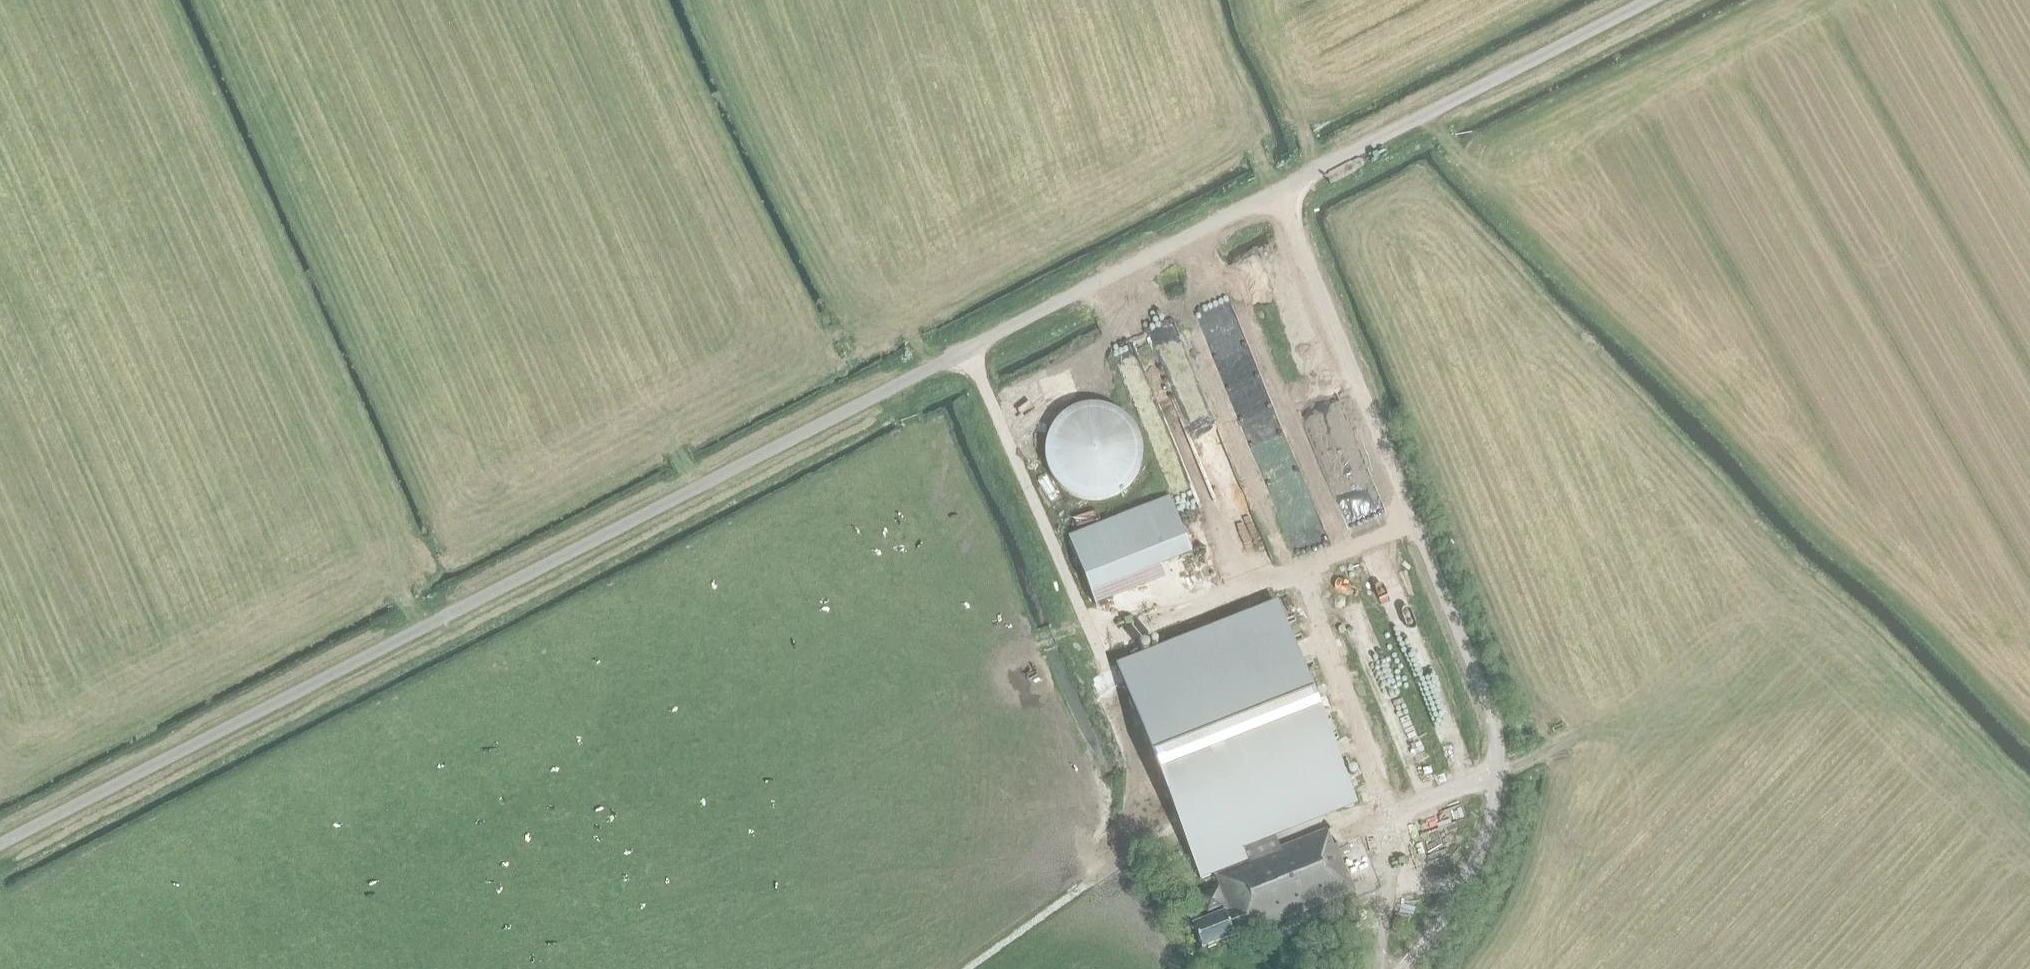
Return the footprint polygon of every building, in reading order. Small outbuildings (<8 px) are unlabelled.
[(1175,394),(1200,385),(1177,322),(1153,331),(1163,358),(1168,356),(1170,362),(1165,364),(1175,394)] [(1048,485),(1120,509),(1148,425),(1095,408),(1087,429),(1068,423),(1048,485)] [(1169,497),(1069,537),(1091,593),(1191,554),(1169,497)] [(1326,833),(1280,850),(1275,838),(1249,848),(1247,843),(1355,801),(1278,606),(1118,669),(1199,880),(1212,875),(1218,890),(1216,890),(1215,888),(1193,897),(1201,919),(1203,918),(1204,920),(1189,926),(1197,949),(1203,947),(1204,949),(1211,946),(1210,944),(1230,937),(1229,935),(1247,929),(1249,933),(1353,895),(1336,848),(1332,849),(1326,833)]
